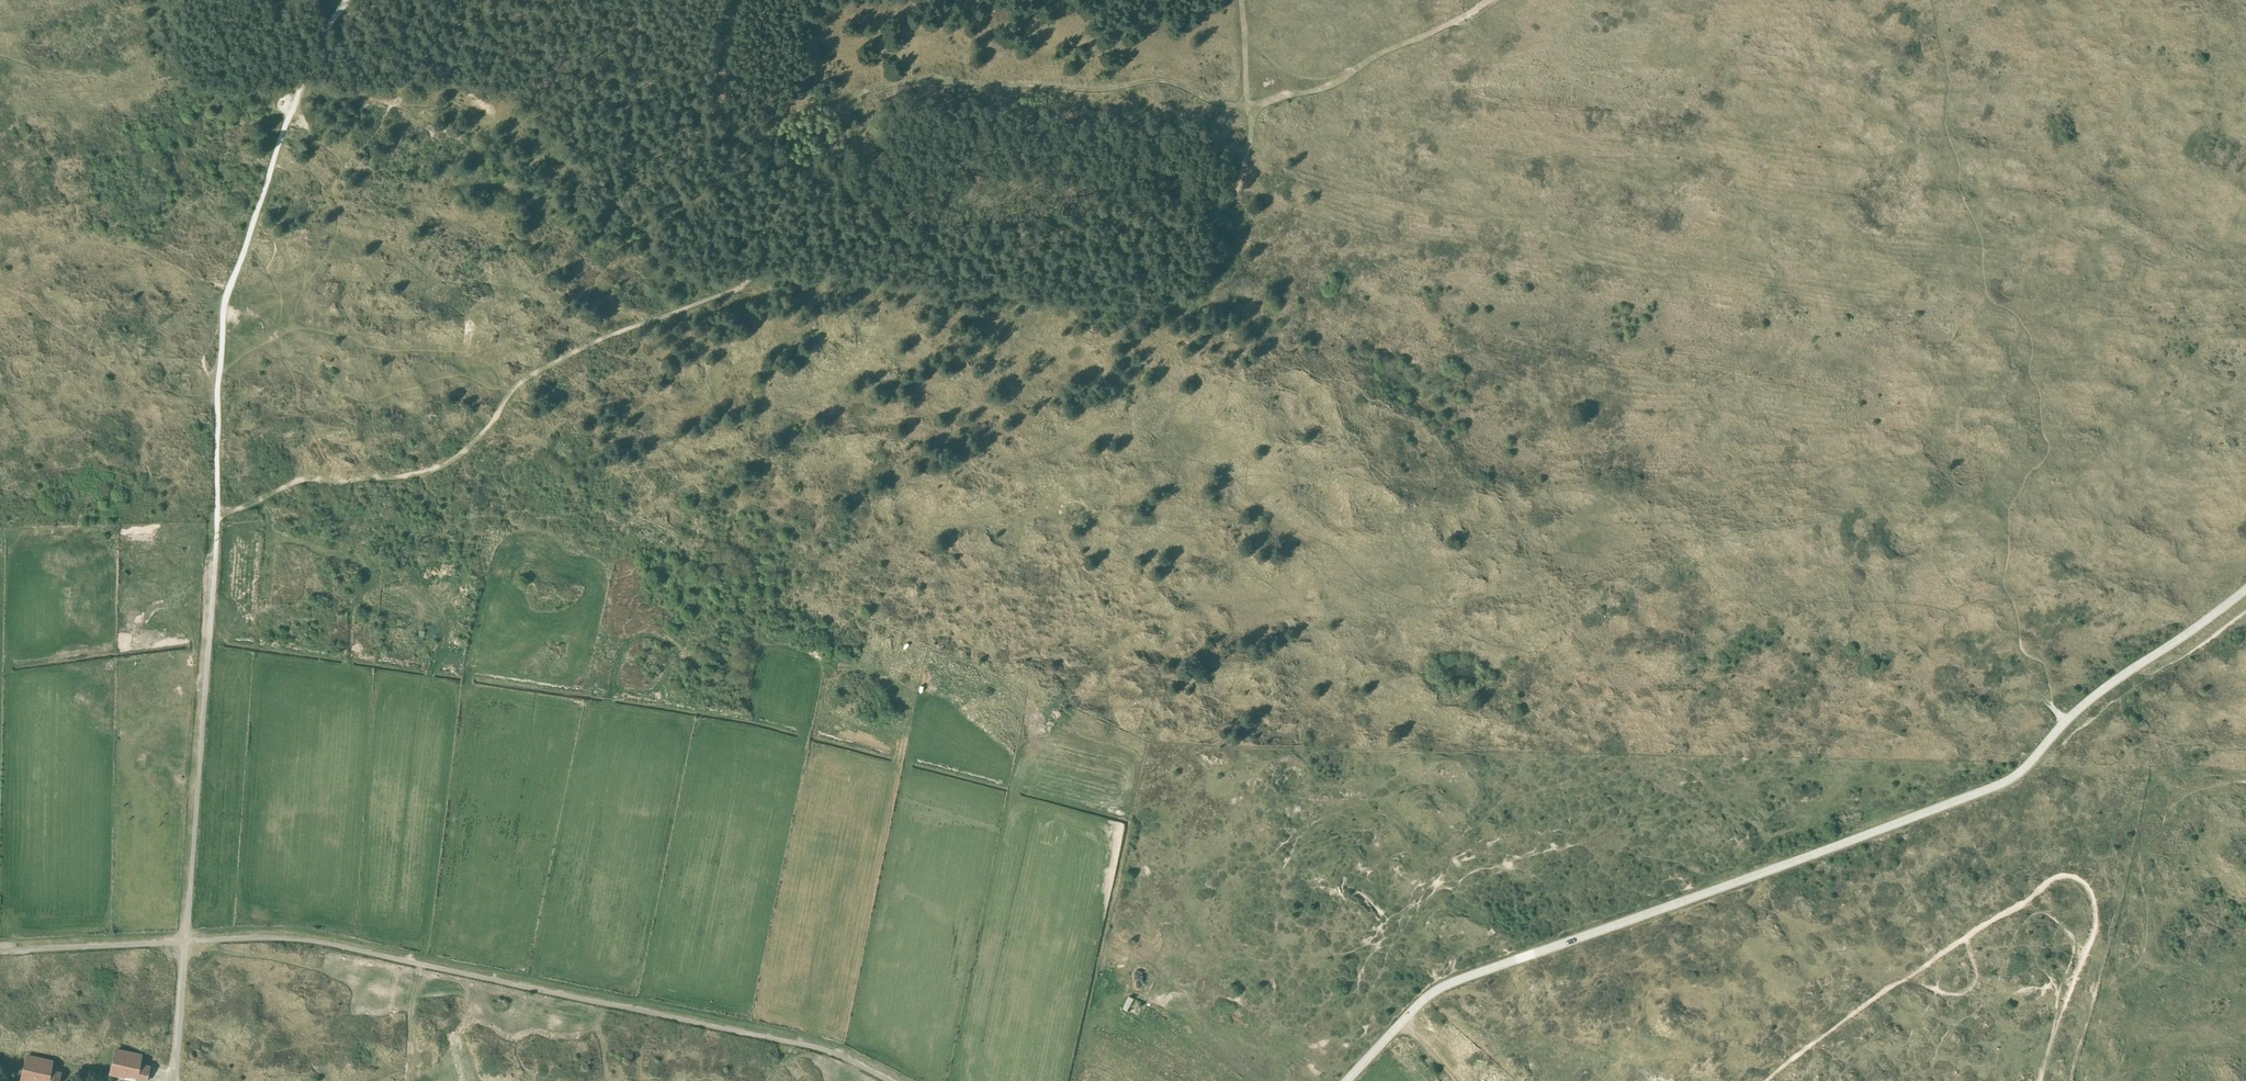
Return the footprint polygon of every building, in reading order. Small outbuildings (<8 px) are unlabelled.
[(1125,1004),(1138,1010),(1143,1001),(1130,994),(1125,1004)] [(109,1074),(123,1077),(139,1080),(145,1080),(148,1069),(138,1067),(138,1063),(140,1055),(122,1051),(122,1053),(114,1051),(110,1071),(109,1074)] [(20,1080),(23,1080),(57,1080),(59,1075),(48,1073),(49,1070),(51,1061),(33,1057),(33,1059),(25,1057),(21,1077),(20,1080)]
